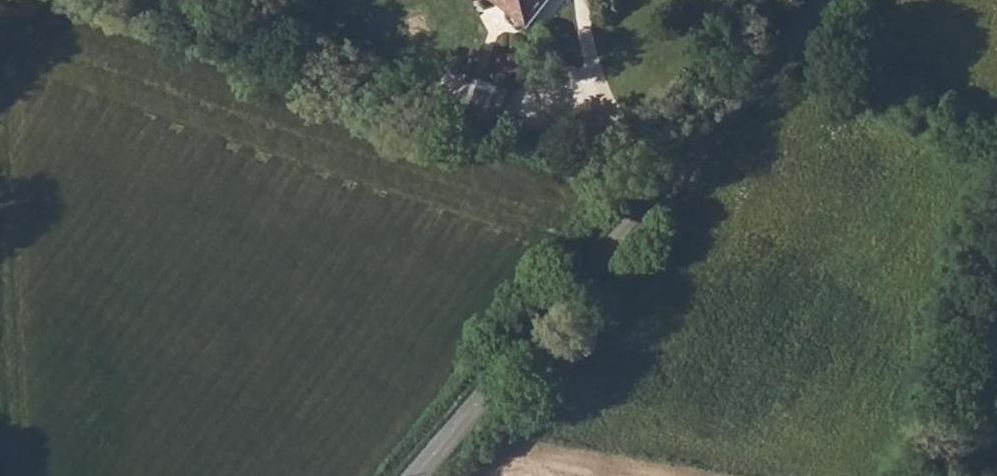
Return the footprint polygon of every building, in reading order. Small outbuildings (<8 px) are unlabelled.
[(538,20),(552,0),(508,0),(538,20)] [(458,78),(447,107),(491,123),(501,94),(458,78)]
